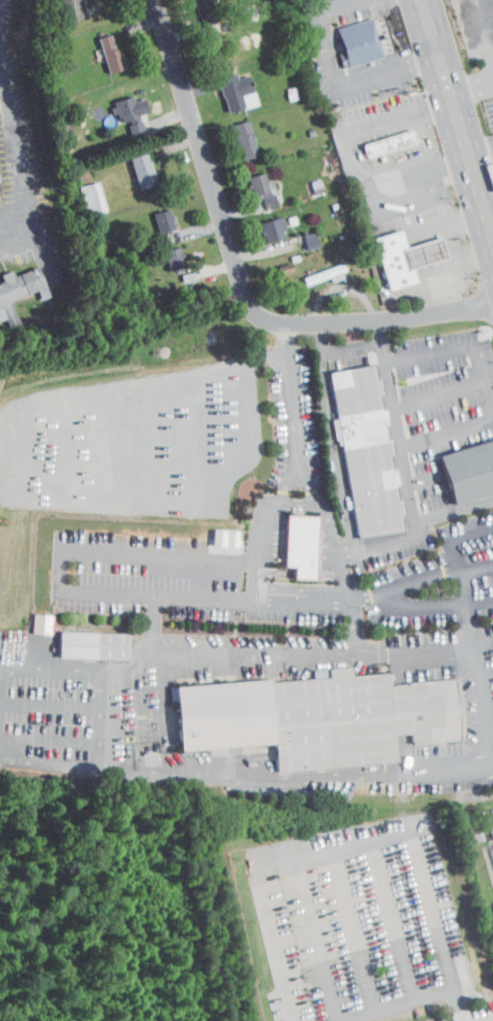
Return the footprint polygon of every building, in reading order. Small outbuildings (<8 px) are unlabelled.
[(73,12),(72,0),(52,0),(53,15),(73,12)] [(193,20),(210,13),(205,0),(185,0),(193,20)] [(339,29),(373,18),(384,56),(350,66),(339,29)] [(89,31),(98,67),(115,63),(109,41),(104,42),(101,28),(89,31)] [(216,106),(247,99),(240,69),(227,72),(226,68),(208,72),(216,106)] [(100,96),(103,107),(108,106),(110,116),(117,115),(120,127),(133,124),(129,108),(138,106),(134,92),(124,95),(123,90),(100,96)] [(248,149),(238,114),(222,119),(232,154),(248,149)] [(353,136),(356,151),(407,139),(404,125),(353,136)] [(120,151),(128,183),(146,178),(138,147),(120,151)] [(252,191),(254,201),(267,199),(264,186),(259,187),(255,167),(237,171),(242,193),(252,191)] [(70,180),(77,210),(97,205),(89,175),(70,180)] [(163,224),(160,204),(144,207),(147,227),(163,224)] [(276,232),(272,211),(251,216),(255,237),(276,232)] [(293,229),(297,244),(309,241),(305,226),(293,229)] [(391,289),(376,238),(403,230),(408,248),(413,266),(418,281),(391,289)] [(403,249),(408,248),(442,238),(448,256),(413,266),(409,267),(403,249)] [(160,264),(175,259),(170,241),(154,245),(160,264)] [(293,271),(296,280),(320,271),(322,276),(336,270),(331,257),(293,271)] [(27,285),(30,294),(39,291),(28,261),(5,269),(2,264),(0,265),(0,323),(10,319),(1,295),(27,285)] [(344,531),(393,525),(387,480),(388,479),(386,462),(383,463),(380,433),(378,434),(374,403),(372,403),(370,389),(373,388),(371,373),(366,374),(365,360),(320,366),(326,413),(330,412),(344,531)] [(440,457),(492,440),(492,492),(456,504),(440,457)] [(308,511),(276,510),(275,561),(285,561),(284,573),(306,574),(308,511)] [(118,652),(119,625),(49,624),(49,650),(118,652)] [(177,687),(270,681),(274,741),(181,747),(177,687)]
